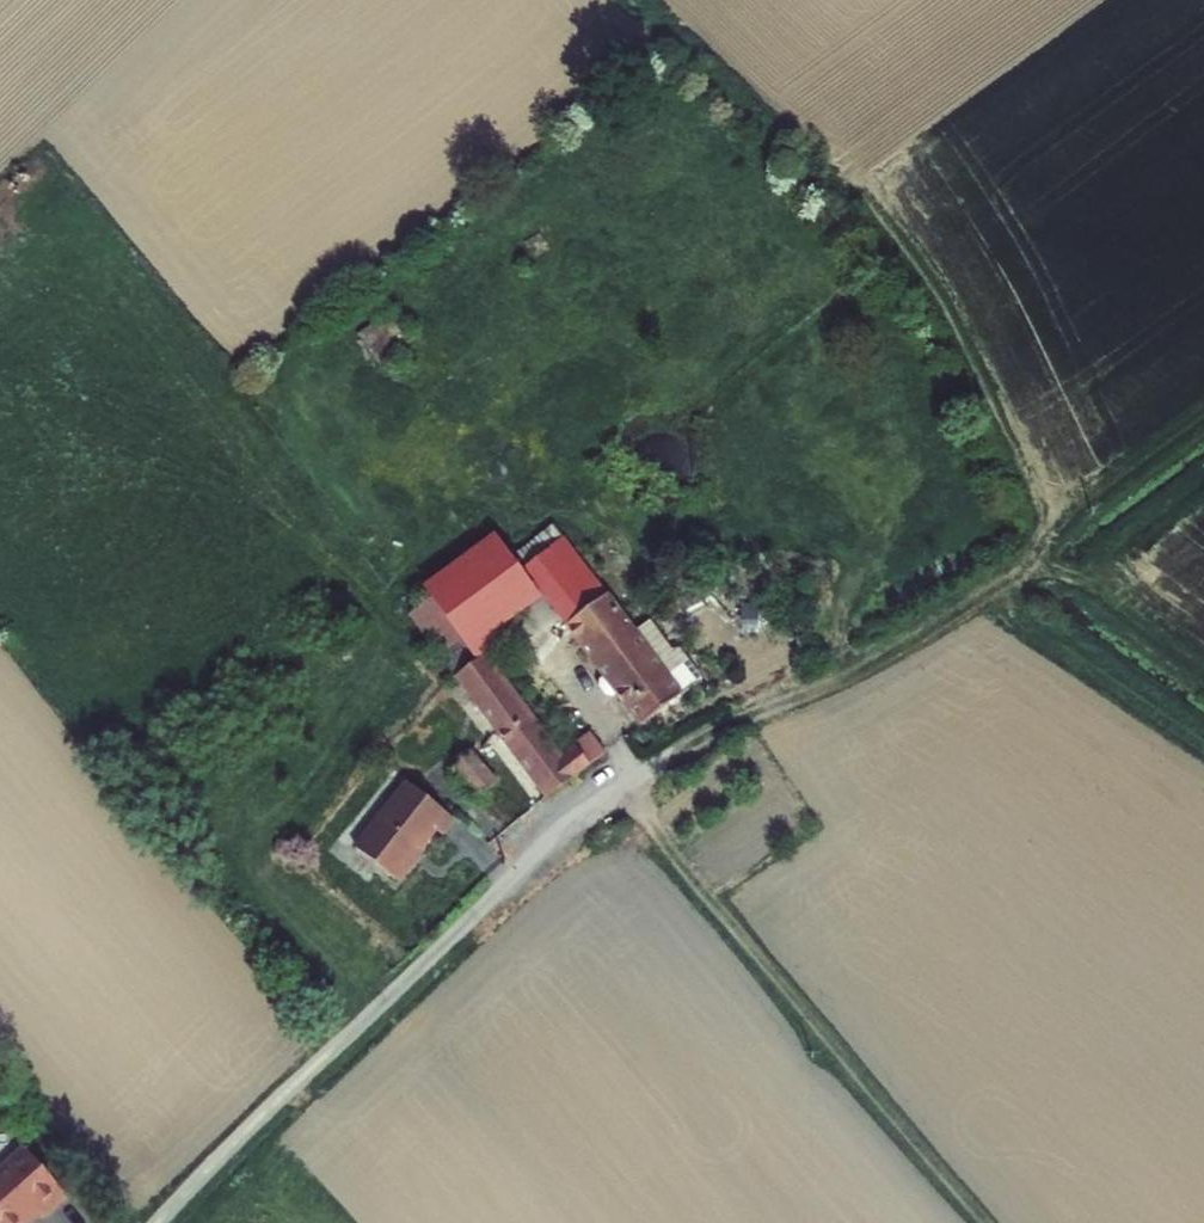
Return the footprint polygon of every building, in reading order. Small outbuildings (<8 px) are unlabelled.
[(473,621),(519,586),(481,532),(407,584),(415,595),(458,652),(483,635),(473,621)] [(513,563),(554,620),(593,594),(554,538),(513,563)] [(625,722),(684,681),(639,615),(619,629),(593,594),(554,620),(597,682),(593,685),(591,692),(597,700),(603,701),(608,697),(625,722)] [(526,797),(587,753),(572,733),(546,752),(485,667),(498,658),(483,635),(458,652),(415,595),(394,609),(526,797)] [(453,793),(480,777),(456,741),(429,758),(453,793)] [(411,828),(428,817),(392,766),(323,813),(352,855),(405,821),(411,828)] [(45,1207),(0,1156),(0,1222),(7,1222),(13,1218),(17,1222),(25,1222),(45,1207)]
